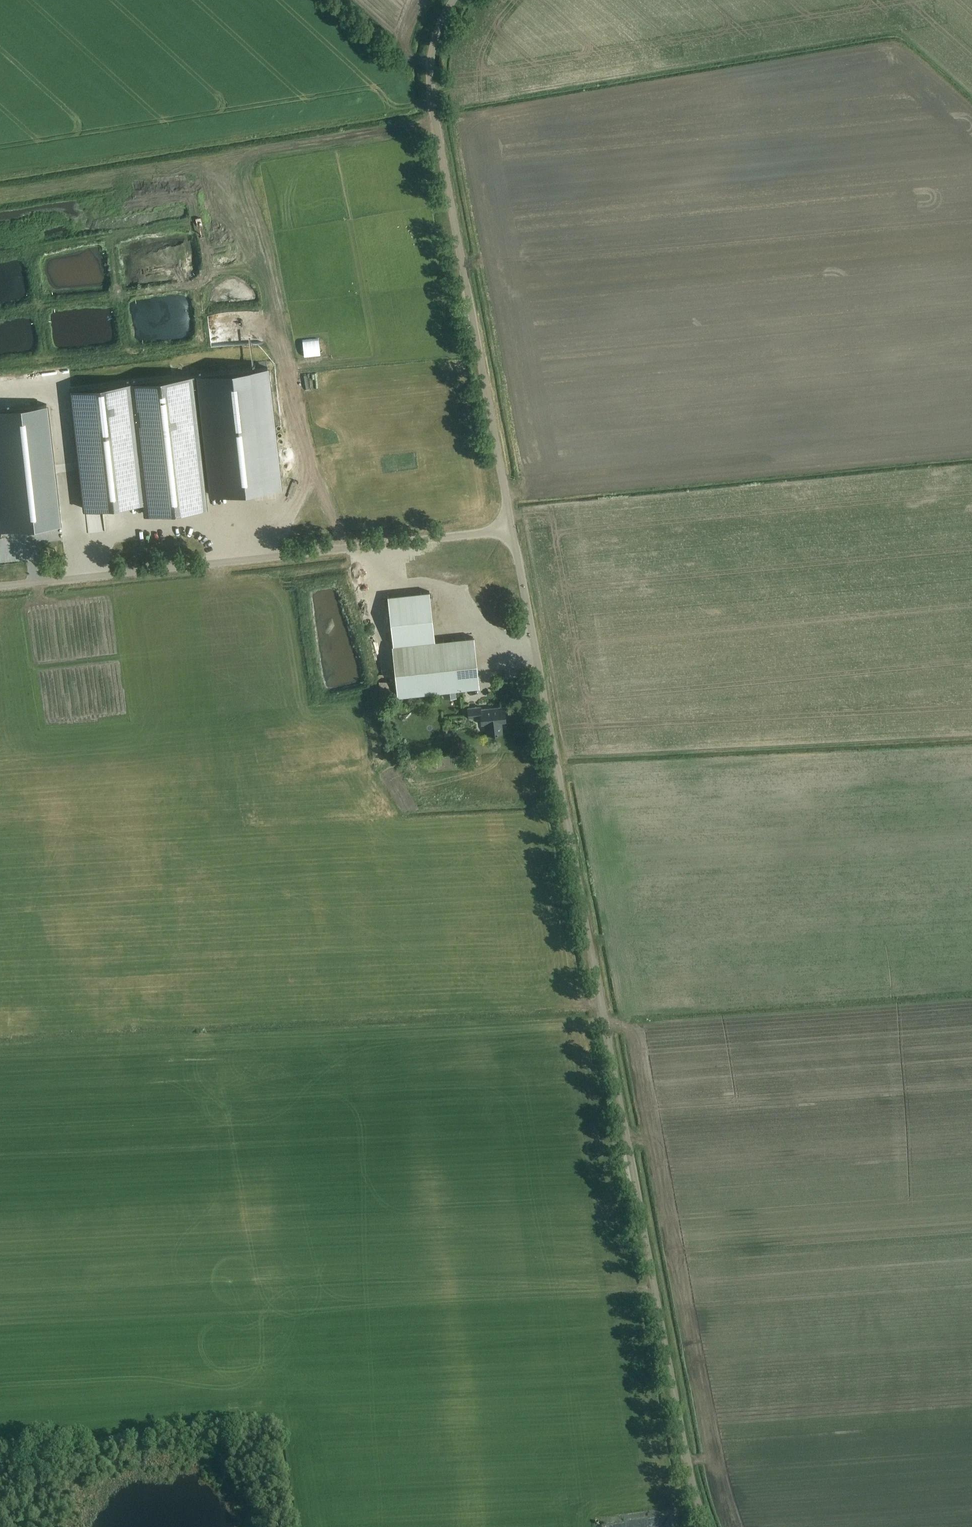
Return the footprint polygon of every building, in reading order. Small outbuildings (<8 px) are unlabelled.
[(233,371),(198,375),(198,384),(210,494),(246,490),(281,486),(268,368),(233,371)] [(191,376),(72,389),(85,508),(144,502),(145,513),(206,507),(193,385),(191,376)] [(0,409),(0,529),(60,523),(47,404),(0,409)] [(434,641),(429,591),(387,595),(398,695),(478,687),(473,637),(434,641)] [(486,670),(488,679),(502,677),(501,668),(486,670)] [(506,721),(504,706),(480,709),(480,706),(468,708),(469,717),(481,716),(481,724),(486,723),(487,733),(502,732),(501,722),(506,721)] [(481,742),(480,722),(474,722),(475,725),(470,725),(471,742),(481,742)]
